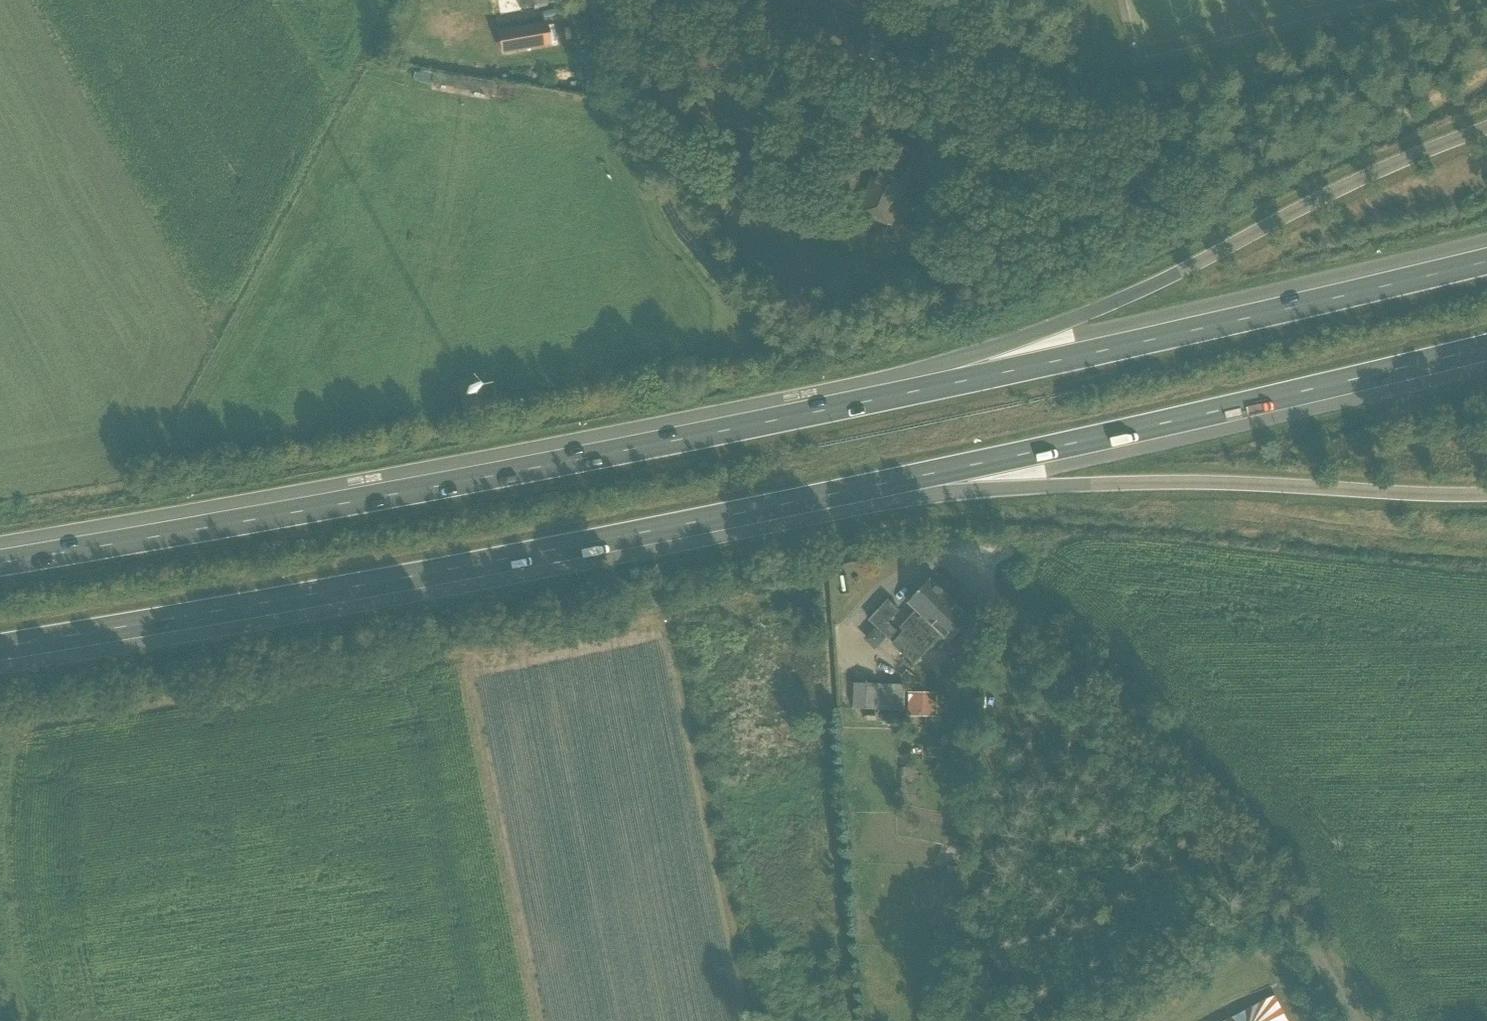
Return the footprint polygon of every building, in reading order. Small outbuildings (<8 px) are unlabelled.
[(546,24),(511,30),(515,51),(550,45),(546,24)] [(890,141),(860,212),(889,225),(890,222),(904,227),(908,218),(909,218),(915,203),(901,197),(921,149),(902,141),(900,145),(890,141)] [(483,372),(452,378),(458,404),(488,398),(483,372)] [(904,632),(893,644),(910,660),(916,653),(908,646),(951,600),(931,580),(909,603),(916,610),(907,620),(900,628),(904,632)] [(890,640),(897,631),(888,623),(900,611),(888,600),(869,621),(890,640)] [(950,642),(972,619),(951,600),(908,646),(916,653),(910,660),(915,664),(931,648),(942,635),(950,642)] [(937,674),(921,675),(922,693),(938,692),(937,674)] [(879,710),(880,684),(855,684),(854,709),(879,710)] [(880,685),(880,710),(905,710),(905,694),(905,685),(880,685)] [(910,693),(910,715),(936,716),(936,694),(910,693)]
